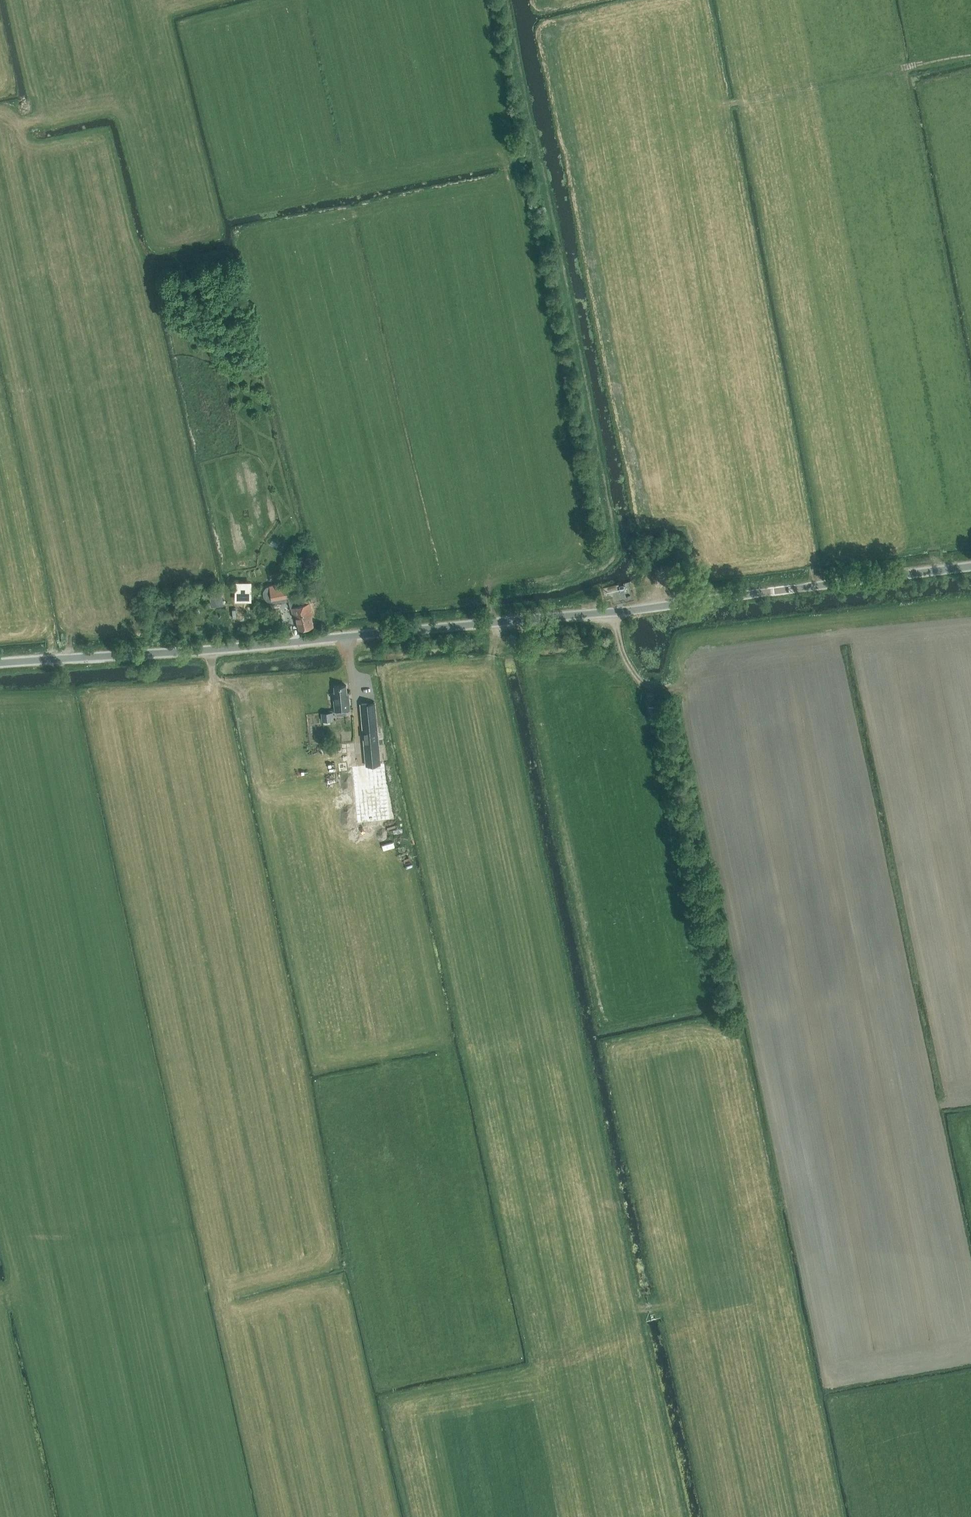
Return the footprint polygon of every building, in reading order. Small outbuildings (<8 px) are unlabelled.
[(253,601),(254,581),(237,580),(236,600),(253,601)] [(608,595),(633,588),(630,580),(605,588),(608,595)] [(289,597),(285,585),(270,588),(273,601),(289,597)] [(223,589),(212,590),(213,605),(224,604),(223,589)] [(300,631),(315,626),(313,616),(315,616),(311,603),(292,609),(294,617),(296,616),(300,631)] [(347,693),(346,685),(334,686),(335,692),(333,693),(335,711),(350,710),(348,693),(347,693)] [(380,762),(375,702),(360,704),(366,763),(380,762)] [(662,719),(659,705),(650,706),(653,721),(662,719)] [(322,721),(333,720),(333,712),(322,713),(322,721)]
